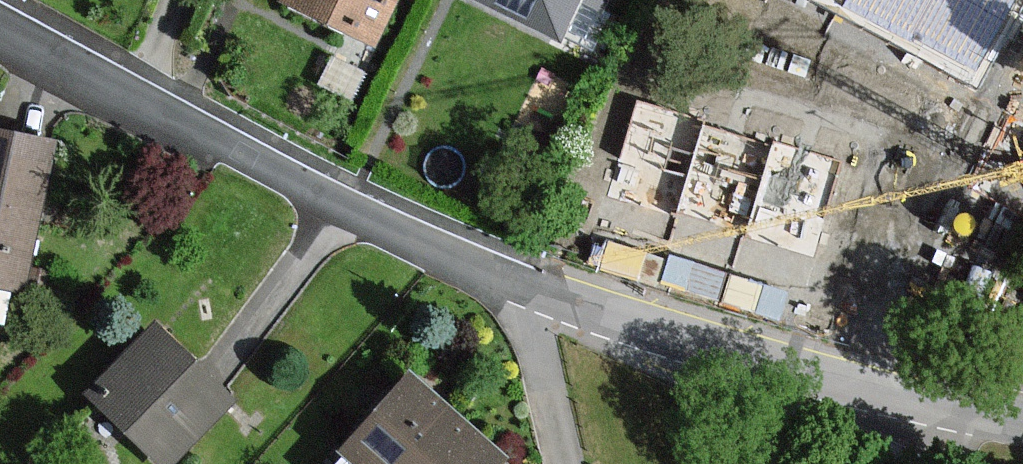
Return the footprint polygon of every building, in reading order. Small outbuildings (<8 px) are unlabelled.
[(281,7),(372,48),(394,0),(285,0),(281,7)] [(559,39),(577,1),(598,11),(603,0),(478,0),(559,39)] [(971,73),(1010,0),(835,0),(971,73)] [(674,116),(638,106),(614,191),(807,245),(830,160),(802,152),(732,133),(674,116)] [(0,132),(0,285),(26,290),(53,141),(0,132)] [(148,324),(83,394),(158,463),(170,463),(230,400),(148,324)] [(404,378),(337,458),(344,463),(497,463),(502,458),(404,378)]
